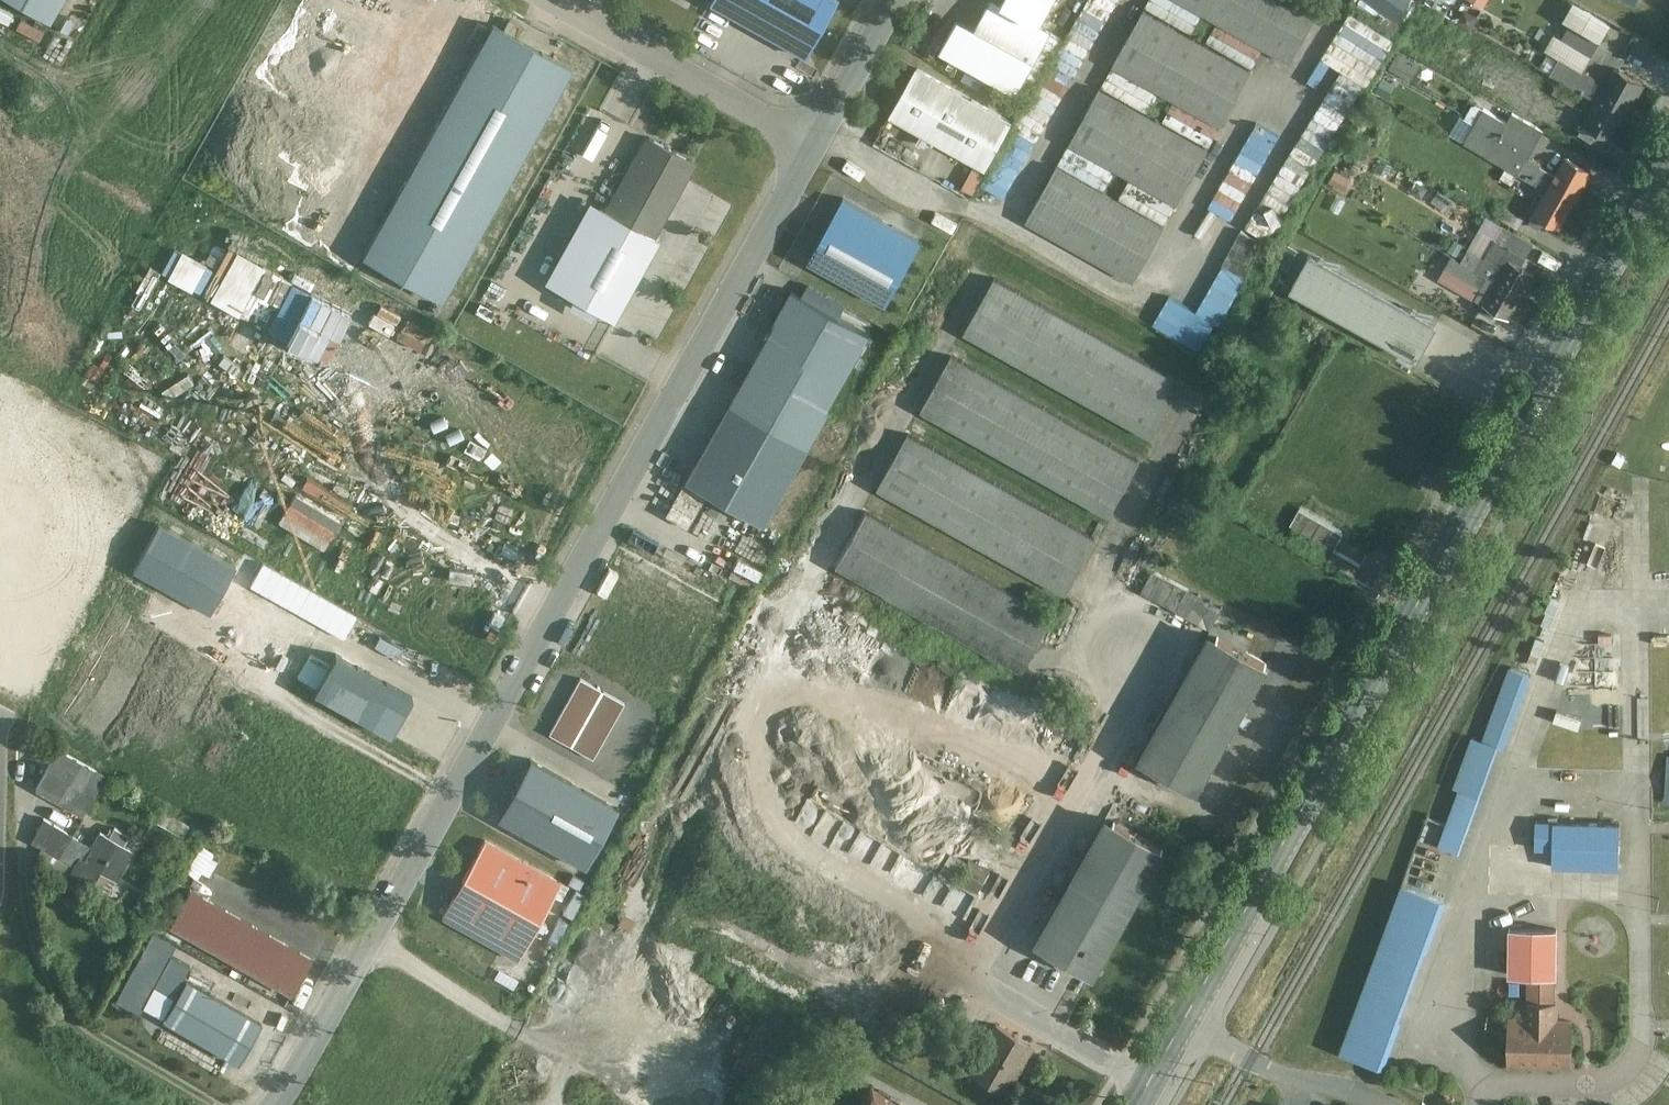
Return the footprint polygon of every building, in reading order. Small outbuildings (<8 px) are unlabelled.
[(50,21),(61,0),(14,0),(50,21)] [(842,0),(727,0),(720,13),(812,62),(844,1),(842,0)] [(941,48),(1018,91),(1028,97),(1061,37),(1051,32),(1039,25),(1040,23),(1053,0),(1003,0),(1002,1),(1001,4),(994,0),(990,0),(976,26),(956,20),(941,48)] [(1028,120),(1051,131),(1116,0),(1088,0),(1028,120)] [(1291,62),(1321,7),(1309,0),(1181,0),(1291,62)] [(1406,17),(1416,1),(1414,0),(1379,0),(1406,17)] [(1253,68),(1148,8),(1117,65),(1221,124),(1253,68)] [(1326,57),(1344,67),(1252,224),(1276,238),(1396,35),(1354,10),(1326,57)] [(494,24),(364,256),(442,300),(572,68),(494,24)] [(1401,53),(1394,68),(1411,75),(1418,60),(1401,53)] [(1632,106),(1645,80),(1619,66),(1605,92),(1632,106)] [(917,68),(890,115),(986,169),(1013,121),(917,68)] [(1208,147),(1101,84),(1069,138),(1177,201),(1208,147)] [(1618,132),(1632,106),(1605,92),(1591,118),(1618,132)] [(1464,142),(1521,173),(1542,138),(1487,107),(1464,142)] [(584,130),(591,133),(588,140),(578,135),(570,151),(592,163),(607,133),(587,123),(584,130)] [(611,324),(695,167),(642,138),(603,212),(590,204),(543,287),(611,324)] [(1219,196),(1243,207),(1262,170),(1238,158),(1219,196)] [(1580,204),(1595,177),(1563,160),(1548,188),(1580,204)] [(1169,226),(1062,165),(1029,224),(1136,285),(1169,226)] [(1565,232),(1580,204),(1548,188),(1534,216),(1565,232)] [(844,198),(836,212),(914,256),(922,242),(844,198)] [(836,212),(809,260),(887,304),(914,256),(836,212)] [(1227,262),(1255,277),(1273,242),(1245,227),(1227,262)] [(1525,297),(1539,273),(1512,258),(1498,282),(1525,297)] [(1308,260),(1293,288),(1418,357),(1433,330),(1308,260)] [(139,292),(150,297),(164,270),(154,265),(139,292)] [(1191,383),(996,273),(961,333),(1157,443),(1191,383)] [(1511,322),(1525,297),(1498,282),(1484,307),(1511,322)] [(791,293),(684,482),(762,526),(869,337),(791,293)] [(1140,464),(954,357),(920,417),(1105,524),(1140,464)] [(264,363),(259,376),(290,387),(295,374),(264,363)] [(1098,540),(906,434),(874,492),(1066,597),(1098,540)] [(1343,532),(1303,508),(1293,525),(1333,548),(1343,532)] [(1049,614),(864,509),(832,565),(1017,670),(1049,614)] [(157,525),(132,570),(212,615),(237,570),(157,525)] [(1198,795),(1269,666),(1208,632),(1137,761),(1198,795)] [(336,651),(314,691),(391,734),(413,695),(336,651)] [(580,679),(548,735),(589,759),(622,703),(580,679)] [(1462,853),(1498,745),(1473,738),(1454,788),(1459,789),(1440,845),(1462,853)] [(105,775),(55,748),(32,789),(81,817),(105,775)] [(530,759),(498,816),(586,866),(619,808),(530,759)] [(1094,984),(1169,849),(1105,814),(1031,949),(1094,984)] [(44,819),(32,841),(74,866),(71,873),(92,885),(100,871),(116,880),(134,851),(124,845),(129,836),(115,827),(110,837),(101,831),(91,847),(44,819)] [(1621,870),(1621,824),(1537,822),(1536,850),(1553,850),(1552,867),(1621,870)] [(485,839),(442,916),(519,959),(562,882),(558,880),(485,839)] [(985,888),(992,867),(972,860),(964,881),(985,888)] [(1381,1069),(1444,902),(1407,888),(1343,1055),(1381,1069)] [(190,889),(170,924),(291,993),(310,958),(190,889)] [(1509,1068),(1573,1069),(1572,1019),(1557,1019),(1559,931),(1511,929),(1510,978),(1524,978),(1525,1018),(1509,1018),(1509,1068)] [(152,934),(117,1002),(140,1014),(175,946),(152,934)] [(186,979),(163,1017),(240,1061),(262,1023),(186,979)] [(1008,1104),(1038,1048),(995,1024),(964,1080),(1008,1104)] [(874,1089),(865,1104),(902,1104),(874,1089)]
